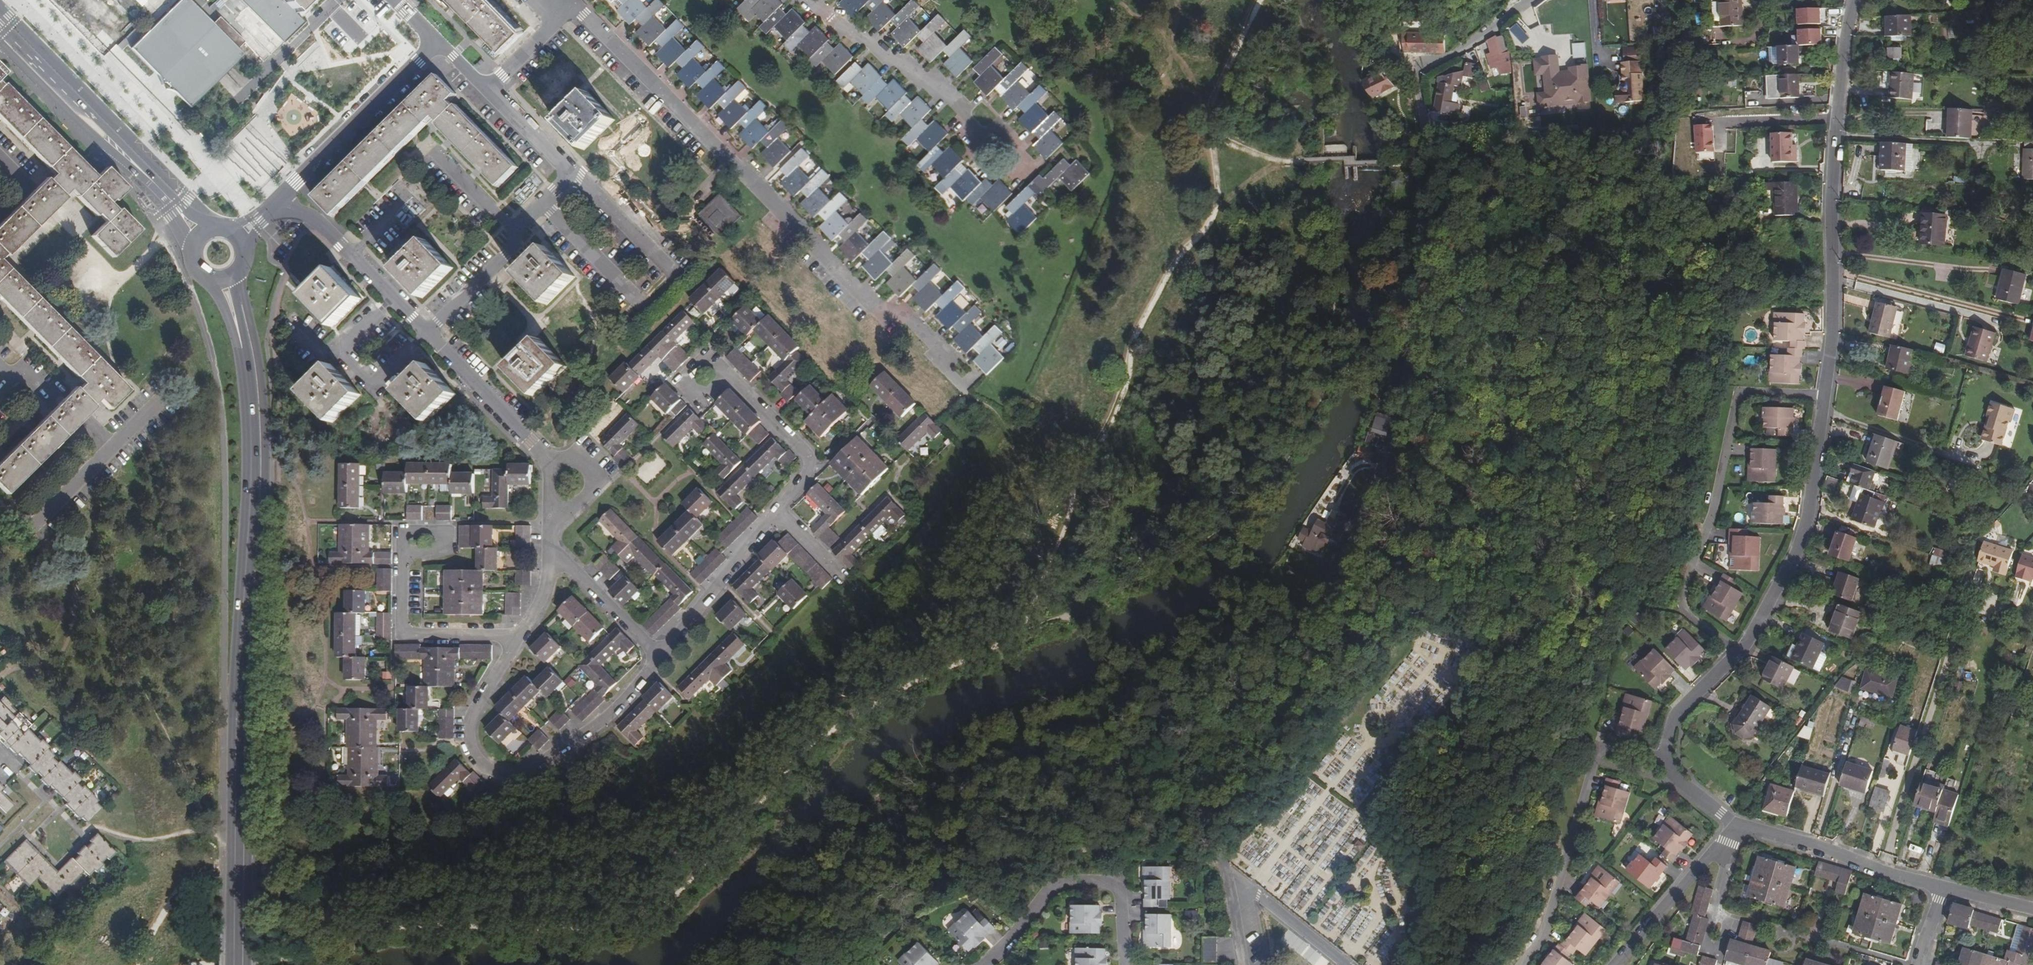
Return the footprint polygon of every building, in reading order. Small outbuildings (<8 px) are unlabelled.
[(188,0),(181,0),(156,25),(132,49),(135,52),(188,0)] [(215,26),(189,0),(188,0),(135,52),(160,78),(162,84),(165,83),(169,87),(168,90),(175,93),(186,104),(230,62),(240,52),(237,49),(215,26)] [(238,4),(244,10),(243,12),(256,25),(251,30),(273,52),(303,22),(294,13),(295,12),(302,6),(308,12),(320,0),(242,0),(238,4)] [(501,51),(520,31),(489,0),(451,0),(501,51)] [(641,0),(620,0),(624,3),(617,10),(631,24),(637,18),(648,7),(641,0)] [(667,29),(654,15),(665,4),(661,0),(655,0),(648,7),(637,18),(643,25),(637,32),(650,45),(656,40),(667,29)] [(780,0),(746,0),(737,9),(744,16),(751,8),(765,22),(780,7),(784,3),(780,0)] [(840,3),(853,16),(866,4),(869,0),(842,0),(840,3)] [(883,1),(884,0),(869,0),(866,4),(873,11),(867,17),(880,31),(891,20),(896,14),(883,1)] [(909,17),(920,6),(915,0),(911,0),(908,3),(896,14),(891,20),(898,27),(892,33),(905,46),(917,35),(922,30),(909,17)] [(1741,0),(1722,0),(1723,26),(1742,25),(1741,0)] [(256,25),(243,12),(244,10),(238,4),(229,13),(270,55),(273,52),(251,30),(256,25)] [(806,22),(793,8),(787,14),(780,7),(765,22),(760,27),(767,34),(775,27),(788,40),(803,25),(806,22)] [(1799,25),(1821,24),(1820,9),(1798,10),(1799,25)] [(270,55),(229,13),(222,20),(243,43),(262,62),(270,55)] [(948,45),(935,31),(946,21),(939,14),(933,19),(922,30),(917,35),(924,42),(917,48),(931,62),(943,50),(948,45)] [(1886,17),(1886,37),(1911,36),(1910,15),(1886,17)] [(687,50),(674,37),(684,26),(677,18),(667,29),(656,40),(663,47),(656,53),(670,68),(677,61),(687,50)] [(243,43),(222,20),(215,26),(237,49),(243,43)] [(830,39),(816,26),(810,32),(803,25),(788,40),(783,45),(790,52),(798,44),(812,57),(828,41),(830,39)] [(974,60),(960,47),(972,36),(965,29),(959,35),(948,45),(943,50),(950,57),(944,63),(957,76),(974,60)] [(1799,46),(1821,45),(1820,29),(1798,30),(1799,46)] [(1405,51),(1444,52),(1445,33),(1409,31),(1409,33),(1405,32),(1405,51)] [(1505,72),(1505,64),(1508,72),(1516,68),(1505,35),(1501,35),(1496,38),(1495,36),(1487,41),(1491,53),(1487,55),(1491,69),(1498,66),(1500,74),(1505,72)] [(697,81),(707,71),(694,58),(705,46),(698,39),(687,50),(677,61),(684,68),(677,74),(690,88),(697,81)] [(854,56),(840,42),(834,48),(828,41),(812,57),(807,61),(815,68),(822,61),(836,74),(854,56)] [(1572,44),(1574,59),(1587,57),(1585,42),(1572,44)] [(1780,47),(1781,64),(1798,63),(1797,46),(1780,47)] [(1004,79),(991,65),(1002,54),(995,47),(974,68),(981,75),(974,81),(988,95),(1001,82),(1004,79)] [(1888,58),(1900,58),(1901,48),(1889,48),(1888,58)] [(187,104),(190,108),(216,82),(217,83),(234,65),(243,55),(240,52),(230,62),(187,104)] [(1547,92),(1548,104),(1562,103),(1562,101),(1579,99),(1580,102),(1591,101),(1588,65),(1579,66),(1579,67),(1571,68),(1571,71),(1572,75),(1568,75),(1568,71),(1560,72),(1559,55),(1544,56),(1545,58),(1546,73),(1547,92)] [(1546,73),(1545,58),(1537,59),(1538,73),(1546,73)] [(718,102),(728,92),(714,78),(725,67),(718,60),(707,71),(697,81),(704,88),(697,95),(711,109),(718,102)] [(1031,93),(1018,80),(1029,69),(1022,61),(1005,79),(1004,79),(1001,82),(1008,90),(1001,96),(1014,109),(1018,105),(1031,93)] [(883,76),(869,63),(863,68),(857,62),(837,81),(844,88),(851,81),(864,94),(882,77),(883,76)] [(1436,112),(1459,115),(1461,106),(1452,104),(1454,87),(1461,88),(1463,77),(1473,79),(1475,67),(1468,66),(1468,64),(1465,63),(1464,72),(1444,78),(1444,85),(1440,84),(1436,112)] [(1616,104),(1644,103),(1642,64),(1623,64),(1624,87),(1622,88),(1621,89),(1620,91),(1616,91),(1616,104)] [(1374,98),(1375,97),(1395,86),(1389,73),(1390,71),(1390,70),(1390,68),(1389,66),(1389,65),(1387,65),(1385,65),(1383,66),(1382,67),(1382,68),(1364,79),(1374,98)] [(1890,99),(1911,100),(1913,74),(1892,72),(1890,99)] [(519,168),(457,105),(455,107),(450,102),(456,95),(437,75),(314,197),(333,217),(425,126),(429,123),(434,118),(439,123),(437,125),(461,149),(498,187),(519,168)] [(1799,75),(1768,77),(1768,98),(1800,98),(1799,75)] [(907,92),(895,79),(889,84),(882,77),(864,94),(862,97),(868,104),(876,97),(880,100),(889,110),(905,95),(907,92)] [(739,121),(749,112),(735,98),(746,87),(739,80),(728,92),(718,102),(724,108),(718,115),(732,129),(739,121)] [(69,393),(89,413),(93,409),(96,407),(93,404),(99,399),(109,409),(128,390),(0,260),(6,254),(8,256),(67,198),(65,196),(70,190),(96,216),(98,214),(101,217),(105,222),(92,236),(113,257),(140,230),(119,209),(117,210),(110,203),(113,200),(115,202),(128,189),(106,167),(96,177),(4,84),(3,85),(0,88),(0,119),(48,168),(52,172),(54,174),(49,180),(47,178),(38,186),(0,224),(0,300),(72,373),(81,381),(83,383),(77,389),(75,387),(72,390),(69,393)] [(1049,116),(1036,102),(1047,91),(1040,84),(1031,93),(1018,105),(1025,113),(1019,119),(1032,132),(1033,132),(1049,116)] [(584,150),(615,120),(587,91),(556,122),(584,150)] [(1540,105),(1548,104),(1547,92),(1539,93),(1540,105)] [(1746,105),(1761,105),(1761,92),(1746,92),(1746,105)] [(932,109),(918,95),(915,99),(912,102),(905,95),(889,110),(885,114),(893,121),(900,114),(913,127),(922,118),(932,109)] [(761,140),(770,131),(757,118),(768,107),(761,99),(749,112),(739,121),(746,128),(740,134),(753,148),(761,140)] [(1950,109),(1948,137),(1970,139),(1972,110),(1950,109)] [(1062,117),(1055,110),(1049,116),(1033,132),(1040,138),(1033,145),(1047,158),(1063,142),(1050,129),(1062,117)] [(775,167),(792,150),(779,137),(790,126),(783,118),(781,120),(770,131),(761,140),(767,147),(761,154),(775,167)] [(948,133),(935,119),(929,125),(922,118),(913,127),(902,138),(909,145),(917,138),(923,145),(930,152),(937,145),(948,133)] [(1697,153),(1716,152),(1715,124),(1696,124),(1697,153)] [(1793,150),(1794,145),(1794,134),(1773,134),(1772,162),(1797,162),(1798,150),(1793,150)] [(2026,140),(2023,179),(2032,179),(2032,140),(2026,140)] [(1904,144),(1881,143),(1879,170),(1902,171),(1904,144)] [(963,160),(950,146),(944,152),(937,145),(930,152),(917,164),(924,171),(932,164),(938,171),(945,178),(956,167),(963,160)] [(812,179),(799,166),(810,155),(803,148),(781,169),(788,176),(782,182),(795,196),(801,190),(812,179)] [(1035,179),(1046,190),(1048,188),(1059,177),(1072,190),(1090,172),(1077,158),(1071,164),(1064,158),(1043,177),(1040,174),(1035,179)] [(945,178),(936,187),(943,194),(950,187),(958,195),(963,200),(966,197),(982,182),(977,176),(969,168),(963,174),(956,167),(945,178)] [(832,200),(819,187),(830,176),(823,168),(812,179),(801,190),(808,197),(802,203),(815,217),(819,213),(832,200)] [(966,197),(974,205),(981,198),(994,210),(1012,192),(999,179),(993,184),(986,178),(982,182),(966,197)] [(1037,217),(1024,204),(1035,193),(1039,197),(1046,190),(1035,179),(1007,206),(1013,214),(1007,220),(1021,233),(1037,217)] [(692,193),(699,186),(695,182),(688,189),(692,193)] [(1797,215),(1797,183),(1767,183),(1767,191),(1775,191),(1776,216),(1797,215)] [(832,200),(819,213),(825,219),(826,220),(819,227),(825,232),(832,240),(839,233),(850,223),(841,214),(837,210),(848,199),(841,192),(832,200)] [(742,216),(720,194),(718,196),(703,211),(699,215),(720,237),(742,216)] [(142,199),(147,206),(150,204),(145,197),(142,199)] [(850,223),(839,233),(846,241),(840,247),(853,261),(863,252),(870,244),(857,231),(868,220),(861,212),(850,223)] [(1922,242),(1944,244),(1946,217),(1924,215),(1922,242)] [(893,263),(880,249),(891,238),(884,231),(882,233),(870,244),(863,252),(869,258),(863,265),(876,279),(886,269),(893,263)] [(1387,231),(1386,243),(1395,244),(1396,231),(1387,231)] [(425,241),(406,260),(395,271),(423,298),(453,269),(425,241)] [(545,247),(545,246),(516,274),(542,301),(546,305),(575,277),(545,247)] [(917,279),(904,266),(915,255),(908,248),(893,263),(886,269),(894,276),(887,283),(900,296),(913,284),(917,279)] [(944,295),(930,281),(942,270),(934,262),(928,268),(917,279),(913,284),(920,291),(913,297),(927,311),(937,302),(944,295)] [(737,283),(722,268),(706,284),(719,297),(725,290),(728,293),(737,283)] [(362,299),(338,275),(331,269),(328,272),(303,296),(334,328),(362,299)] [(1998,300),(2018,305),(2026,274),(2006,269),(1998,300)] [(1442,287),(1443,277),(1429,276),(1428,285),(1442,287)] [(967,312),(954,298),(965,288),(958,280),(955,284),(944,295),(937,302),(943,309),(936,315),(950,328),(953,325),(967,312)] [(719,297),(706,284),(691,300),(705,315),(714,306),(712,304),(719,297)] [(721,299),(728,293),(725,290),(719,297),(721,299)] [(714,306),(721,299),(719,297),(712,304),(714,306)] [(1867,333),(1887,339),(1896,307),(1876,301),(1867,333)] [(984,336),(970,323),(982,311),(975,304),(967,312),(953,325),(960,332),(954,339),(967,353),(974,346),(984,336)] [(763,321),(747,306),(732,321),(740,329),(742,327),(749,334),(754,330),(763,321)] [(675,341),(694,321),(683,310),(656,338),(682,364),(691,356),(675,341)] [(1791,349),(1791,352),(1805,352),(1805,350),(1807,350),(1808,342),(1805,342),(1806,335),(1806,324),(1807,315),(1777,313),(1776,324),(1778,324),(1777,341),(1794,342),(1794,349),(1791,349)] [(786,330),(770,314),(763,321),(754,330),(763,338),(765,336),(772,344),(786,330)] [(617,326),(626,335),(637,324),(628,315),(617,326)] [(1004,356),(991,343),(1002,332),(995,325),(984,336),(974,346),(981,353),(974,359),(987,373),(1001,359),(1004,356)] [(749,334),(742,327),(740,329),(747,337),(749,334)] [(1965,356),(1986,363),(1994,334),(1973,327),(1965,356)] [(801,346),(786,330),(772,344),(779,351),(777,353),(785,362),(797,350),(801,346)] [(772,344),(765,336),(763,338),(770,346),(772,344)] [(682,364),(656,338),(642,352),(629,365),(639,375),(640,376),(659,357),(674,372),(682,364)] [(507,369),(536,397),(567,367),(538,339),(514,362),(507,369)] [(1935,350),(1945,352),(1946,345),(1937,343),(1935,350)] [(779,351),(772,344),(770,346),(777,353),(779,351)] [(1913,350),(1893,346),(1888,369),(1908,374),(1913,350)] [(747,358),(737,347),(727,358),(737,368),(747,358)] [(788,381),(808,361),(797,350),(785,362),(769,378),(782,392),(780,394),(788,402),(799,391),(788,381)] [(1805,352),(1791,352),(1791,356),(1774,356),(1773,372),(1772,372),(1771,384),(1801,385),(1802,376),(1802,365),(1802,357),(1805,357),(1805,352)] [(741,372),(751,361),(747,358),(737,368),(741,372)] [(761,371),(751,361),(741,372),(750,382),(761,371)] [(335,362),(330,364),(302,392),(332,423),(360,395),(343,378),(347,374),(335,362)] [(631,382),(639,375),(629,365),(626,363),(610,378),(622,390),(625,393),(633,385),(631,382)] [(455,395),(425,364),(397,392),(427,423),(455,395)] [(901,387),(885,372),(871,386),(879,394),(881,392),(889,399),(901,387)] [(633,385),(641,377),(640,376),(639,375),(631,382),(633,385)] [(687,405),(666,384),(651,399),(667,414),(671,410),(676,416),(687,405)] [(827,401),(811,385),(796,400),(805,408),(807,406),(814,413),(820,408),(827,401)] [(916,403),(901,387),(889,399),(896,406),(893,408),(902,418),(916,403)] [(1886,399),(1906,403),(1908,393),(1890,388),(1886,399)] [(746,405),(731,389),(716,404),(725,413),(727,410),(734,417),(746,405)] [(889,399),(881,392),(879,394),(886,402),(889,399)] [(69,393),(51,410),(71,431),(89,413),(69,393)] [(841,402),(834,394),(831,396),(838,404),(841,402)] [(849,410),(841,402),(838,404),(831,396),(827,401),(820,408),(835,424),(849,410)] [(896,406),(889,399),(886,402),(893,408),(896,406)] [(1894,408),(1904,411),(1906,403),(1886,399),(1884,406),(1894,408)] [(1978,415),(1977,419),(1980,421),(1978,425),(1975,427),(1973,436),(1975,439),(1988,443),(1991,441),(1998,418),(2000,419),(2003,407),(1981,401),(1977,415),(1978,415)] [(762,421),(746,405),(734,417),(741,424),(739,427),(747,435),(748,434),(759,424),(762,421)] [(814,413),(807,406),(805,408),(811,415),(814,413)] [(1901,422),(1904,411),(1894,408),(1884,406),(1882,416),(1901,422)] [(835,424),(820,408),(814,413),(811,415),(808,419),(815,427),(812,429),(821,438),(835,424)] [(1794,437),(1795,425),(1795,419),(1795,409),(1765,408),(1765,419),(1766,419),(1766,428),(1781,429),(1780,436),(1794,437)] [(708,427),(701,419),(691,409),(663,437),(673,447),(693,428),(699,435),(708,427)] [(71,431),(51,410),(0,462),(0,486),(7,494),(50,452),(71,431)] [(734,417),(727,410),(725,413),(732,420),(734,417)] [(897,440),(908,451),(928,432),(934,438),(943,430),(925,412),(897,440)] [(620,445),(639,425),(632,418),(628,414),(600,441),(615,457),(613,459),(620,467),(631,456),(620,445)] [(741,424),(734,417),(732,420),(739,427),(741,424)] [(1374,431),(1383,433),(1386,420),(1377,418),(1374,431)] [(815,427),(808,419),(805,422),(812,429),(815,427)] [(769,435),(759,424),(748,434),(759,445),(769,435)] [(717,435),(715,434),(704,445),(722,464),(716,471),(724,479),(742,462),(732,451),(717,435)] [(1897,441),(1878,434),(1868,462),(1888,469),(1897,441)] [(872,454),(865,447),(867,444),(859,436),(845,450),(860,465),(872,454)] [(797,457),(789,449),(787,452),(772,438),(746,464),(757,475),(775,457),(786,468),(797,457)] [(875,451),(867,444),(865,447),(872,454),(875,451)] [(1375,448),(1360,445),(1358,456),(1373,459),(1375,448)] [(1753,449),(1752,461),(1751,481),(1776,483),(1777,450),(1753,449)] [(860,465),(845,450),(832,463),(830,464),(839,473),(841,471),(842,472),(848,477),(860,465)] [(882,458),(875,451),(872,454),(879,461),(882,458)] [(890,467),(882,458),(879,461),(872,454),(860,465),(876,481),(890,467)] [(1397,454),(1389,467),(1411,481),(1419,469),(1397,454)] [(429,482),(430,463),(408,463),(408,472),(408,485),(419,485),(419,481),(429,482)] [(452,473),(452,463),(430,463),(429,482),(439,482),(439,485),(452,485),(452,473)] [(361,475),(361,465),(340,464),(340,485),(357,485),(357,475),(361,475)] [(531,486),(531,464),(514,464),(509,464),(509,469),(509,482),(519,482),(519,486),(531,486)] [(737,496),(757,475),(746,464),(717,493),(735,511),(744,502),(737,496)] [(1876,471),(1855,464),(1852,473),(1854,474),(1851,484),(1864,488),(1869,490),(1876,471)] [(876,481),(860,465),(848,477),(855,485),(853,487),(861,495),(876,481)] [(509,509),(509,486),(509,482),(509,469),(494,469),(494,471),(493,496),(484,496),(484,509),(509,509)] [(848,477),(842,472),(841,471),(839,473),(845,480),(848,477)] [(408,485),(408,472),(385,473),(385,485),(385,494),(397,494),(397,490),(407,490),(408,485)] [(475,495),(475,473),(452,473),(452,485),(452,491),(461,491),(461,495),(475,495)] [(1843,481),(1828,476),(1824,489),(1838,495),(1843,481)] [(855,485),(848,477),(845,480),(853,487),(855,485)] [(830,526),(846,510),(830,495),(818,483),(807,495),(826,514),(811,529),(819,537),(830,526)] [(357,496),(357,485),(340,485),(339,508),(360,509),(361,496),(357,496)] [(704,508),(712,500),(699,488),(683,504),(690,511),(698,519),(706,510),(704,508)] [(1877,499),(1878,493),(1869,490),(1864,488),(1852,520),(1874,528),(1884,502),(1877,499)] [(1784,516),(1784,510),(1784,497),(1771,496),(1771,504),(1756,503),(1756,513),(1754,513),(1753,524),(1783,525),(1784,516)] [(872,535),(891,516),(898,523),(906,514),(889,497),(862,524),(872,535)] [(706,510),(714,503),(712,500),(704,508),(706,510)] [(1749,502),(1747,514),(1753,515),(1755,504),(1749,502)] [(422,521),(422,506),(407,506),(407,520),(422,521)] [(452,521),(452,506),(437,506),(437,521),(452,521)] [(758,518),(747,507),(738,517),(749,528),(758,518)] [(639,537),(611,510),(600,521),(619,540),(612,548),(620,556),(639,537)] [(1333,510),(1326,525),(1331,527),(1337,513),(1333,510)] [(704,525),(698,519),(690,511),(674,526),(686,538),(693,531),(696,533),(704,525)] [(1326,543),(1336,547),(1349,519),(1337,513),(1331,527),(1326,525),(1319,521),(1313,532),(1305,528),(1299,539),(1306,543),(1304,547),(1314,552),(1315,551),(1320,554),(1326,543)] [(749,528),(738,517),(733,522),(744,532),(749,528)] [(728,549),(744,532),(733,522),(717,538),(728,549)] [(852,554),(872,535),(862,524),(833,552),(851,570),(859,561),(852,554)] [(354,564),(355,525),(339,525),(339,552),(331,552),(330,564),(354,564)] [(370,552),(370,525),(355,525),(354,564),(374,564),(374,553),(370,552)] [(472,548),(472,526),(460,526),(460,548),(472,548)] [(490,548),(490,538),(494,538),(494,526),(472,526),(472,548),(477,548),(490,548)] [(531,549),(532,526),(516,526),(516,548),(524,548),(531,549)] [(679,545),(686,538),(674,526),(659,542),(673,556),(681,548),(679,545)] [(841,537),(830,526),(819,537),(830,548),(841,537)] [(1746,538),(1746,530),(1731,529),(1731,537),(1733,537),(1732,549),(1731,569),(1756,570),(1757,538),(1746,538)] [(688,541),(696,533),(693,531),(686,538),(688,541)] [(804,549),(788,533),(778,544),(789,555),(794,560),(804,549)] [(1832,554),(1849,559),(1856,539),(1839,533),(1832,554)] [(666,564),(639,537),(620,556),(627,564),(635,557),(654,576),(655,575),(666,564)] [(681,548),(688,541),(686,538),(679,545),(681,548)] [(789,555),(778,544),(775,541),(758,557),(761,559),(770,569),(777,561),(780,564),(789,555)] [(1982,562),(1988,542),(1984,541),(1978,561),(1982,562)] [(1992,566),(1998,545),(1988,542),(1982,562),(1992,566)] [(2013,550),(1998,545),(1992,566),(1994,567),(1994,569),(2006,572),(2013,550)] [(499,561),(499,548),(494,548),(490,548),(477,548),(477,571),(485,571),(496,571),(495,561),(499,561)] [(701,584),(727,559),(722,554),(716,548),(706,558),(690,574),(701,584)] [(797,563),(808,553),(804,549),(794,560),(797,563)] [(392,565),(392,553),(374,553),(374,564),(392,565)] [(834,578),(808,553),(797,563),(823,589),(834,578)] [(2022,554),(2016,576),(2026,579),(2027,576),(2032,578),(2032,558),(2022,554)] [(613,563),(605,555),(595,565),(610,580),(620,570),(613,563)] [(1927,564),(1941,570),(1951,561),(1931,555),(1927,564)] [(753,589),(772,570),(770,569),(761,559),(734,586),(751,603),(759,595),(753,589)] [(773,571),(780,564),(777,561),(770,569),(772,570),(773,571)] [(694,591),(666,563),(666,564),(655,575),(671,591),(674,594),(671,597),(680,606),(694,591)] [(1295,579),(1304,584),(1309,574),(1302,570),(1300,572),(1290,567),(1287,573),(1296,577),(1295,579)] [(392,592),(392,570),(377,570),(377,591),(392,592)] [(1841,570),(1838,578),(1841,580),(1838,586),(1835,595),(1852,601),(1860,577),(1841,570)] [(466,592),(466,571),(446,571),(446,582),(450,582),(449,592),(466,592)] [(485,582),(485,571),(477,571),(466,571),(466,592),(481,592),(482,582),(485,582)] [(1734,588),(1737,581),(1724,574),(1721,581),(1722,582),(1716,592),(1705,609),(1727,622),(1743,594),(1734,588)] [(637,588),(625,575),(609,591),(625,606),(633,598),(630,595),(637,588)] [(809,595),(793,579),(781,591),(788,599),(786,601),(794,610),(809,595)] [(633,598),(640,591),(637,588),(630,595),(633,598)] [(367,604),(367,591),(346,591),(346,614),(358,614),(363,614),(363,604),(367,604)] [(788,599),(781,591),(778,594),(786,601),(788,599)] [(1703,608),(1705,609),(1716,592),(1713,591),(1703,608)] [(465,615),(466,592),(449,592),(449,602),(446,602),(446,615),(465,615)] [(481,602),(481,592),(466,592),(465,615),(485,615),(485,602),(481,602)] [(521,615),(521,593),(506,593),(505,615),(521,615)] [(589,612),(574,596),(559,611),(568,620),(570,618),(577,625),(589,612)] [(738,619),(745,612),(733,600),(717,616),(732,630),(740,622),(738,619)] [(1862,612),(1841,604),(1831,631),(1852,639),(1862,612)] [(605,628),(589,612),(577,625),(584,632),(581,634),(590,643),(605,628)] [(740,622),(748,615),(745,612),(738,619),(740,622)] [(363,636),(363,616),(358,617),(358,614),(346,614),(337,614),(336,636),(354,636),(355,636),(358,636),(363,636)] [(391,627),(392,614),(377,614),(377,627),(391,627)] [(577,625),(570,618),(568,620),(575,627),(577,625)] [(584,632),(577,625),(575,627),(581,634),(584,632)] [(601,666),(620,647),(627,654),(635,646),(617,628),(611,634),(590,655),(601,666)] [(1691,665),(1698,658),(1705,651),(1684,630),(1676,637),(1677,638),(1665,650),(1685,670),(1691,665)] [(391,641),(391,633),(377,633),(377,640),(391,641)] [(552,653),(559,646),(558,644),(547,633),(544,637),(532,648),(546,664),(555,655),(552,653)] [(726,663),(745,644),(734,633),(706,660),(724,679),(733,670),(726,663)] [(1793,659),(1814,669),(1823,650),(1826,643),(1805,633),(1793,659)] [(354,646),(354,636),(336,636),(335,658),(346,658),(358,658),(358,646),(354,646)] [(421,659),(421,648),(421,645),(396,644),(396,659),(421,659)] [(493,660),(493,645),(461,645),(461,648),(461,660),(493,660)] [(555,655),(562,649),(559,646),(552,653),(555,655)] [(441,687),(441,648),(421,648),(421,659),(425,659),(425,687),(431,687),(441,687)] [(461,660),(461,648),(441,648),(441,687),(456,687),(456,660),(461,660)] [(1675,670),(1654,649),(1643,661),(1642,660),(1633,668),(1655,690),(1662,683),(1670,675),(1675,670)] [(1823,650),(1814,669),(1821,672),(1830,653),(1823,650)] [(1856,659),(1859,653),(1854,650),(1851,656),(1856,659)] [(617,683),(601,666),(590,655),(579,666),(598,686),(595,689),(603,697),(617,683)] [(1782,688),(1793,667),(1775,657),(1764,679),(1782,688)] [(363,668),(363,658),(358,658),(346,658),(346,680),(366,681),(366,668),(363,668)] [(1700,659),(1698,658),(1691,665),(1692,667),(1700,659)] [(724,679),(706,660),(680,687),(690,698),(709,679),(717,687),(724,679)] [(562,680),(550,667),(545,671),(534,683),(541,691),(548,698),(557,689),(554,687),(562,680)] [(1862,688),(1892,697),(1898,678),(1868,670),(1862,688)] [(1670,675),(1662,683),(1663,685),(1671,677),(1670,675)] [(541,691),(534,683),(527,676),(516,688),(512,691),(524,703),(530,697),(533,699),(541,691)] [(569,677),(565,684),(572,688),(576,680),(569,677)] [(557,689),(564,682),(562,680),(554,687),(557,689)] [(1857,684),(1844,680),(1837,687),(1854,693),(1857,684)] [(674,697),(660,682),(644,698),(646,699),(657,711),(659,712),(674,697)] [(430,700),(431,687),(425,687),(409,686),(408,709),(417,709),(421,709),(427,709),(427,700),(430,700)] [(604,702),(606,700),(603,697),(595,689),(572,712),(582,722),(604,702)] [(517,710),(524,703),(512,691),(508,695),(496,707),(503,714),(510,722),(519,713),(517,710)] [(1629,694),(1626,693),(1619,715),(1622,716),(1629,694)] [(1629,694),(1622,716),(1619,726),(1618,725),(1615,733),(1629,736),(1632,730),(1643,733),(1652,701),(1629,694)] [(1744,737),(1753,735),(1771,707),(1753,696),(1735,724),(1737,732),(1744,737)] [(1821,742),(1828,708),(1840,711),(1842,700),(1822,696),(1812,740),(1821,742)] [(12,707),(13,706),(4,697),(0,701),(0,718),(7,725),(19,713),(12,707)] [(526,706),(533,699),(530,697),(524,703),(526,706)] [(638,731),(657,711),(646,699),(618,727),(636,745),(644,737),(638,731)] [(519,713),(526,706),(524,703),(517,710),(519,713)] [(363,748),(363,709),(338,709),(338,720),(347,720),(347,748),(349,748),(363,748)] [(378,748),(378,721),(387,721),(387,709),(363,709),(363,748),(364,748),(378,748)] [(420,732),(420,719),(417,719),(417,709),(408,709),(399,709),(399,732),(420,732)] [(454,739),(454,709),(439,709),(439,738),(454,739)] [(549,719),(559,730),(570,720),(564,714),(559,709),(549,719)] [(27,729),(31,725),(19,713),(7,725),(0,732),(0,738),(9,747),(9,748),(27,729)] [(515,726),(510,722),(503,714),(500,716),(498,718),(487,730),(501,744),(510,736),(508,734),(515,726)] [(1814,723),(1808,722),(1799,737),(1809,740),(1814,723)] [(510,736),(517,729),(515,726),(508,734),(510,736)] [(1907,766),(1917,733),(1902,728),(1894,753),(1900,755),(1898,763),(1907,766)] [(26,745),(35,736),(27,729),(9,748),(16,755),(18,754),(22,749),(27,754),(32,750),(26,745)] [(539,730),(528,740),(534,745),(539,751),(549,740),(539,730)] [(30,766),(47,749),(49,747),(42,740),(40,742),(35,736),(26,745),(32,750),(27,754),(22,749),(18,754),(30,766)] [(364,787),(364,748),(363,748),(349,748),(348,775),(339,775),(339,787),(364,787)] [(379,776),(379,748),(378,748),(364,748),(364,787),(388,787),(388,776),(379,776)] [(43,779),(58,764),(52,759),(54,756),(47,749),(30,766),(28,768),(35,775),(37,773),(43,779)] [(1892,756),(1886,755),(1879,776),(1886,776),(1892,756)] [(472,774),(456,759),(428,786),(429,787),(440,798),(460,779),(471,790),(481,779),(474,772),(472,774)] [(60,778),(67,770),(59,762),(58,764),(43,779),(41,780),(49,789),(51,787),(55,783),(59,788),(65,783),(60,778)] [(1873,771),(1847,763),(1840,784),(1866,793),(1873,771)] [(1825,795),(1830,775),(1802,767),(1796,786),(1825,795)] [(1927,769),(1916,806),(1937,813),(1946,785),(1935,781),(1938,773),(1927,769)] [(62,798),(77,784),(81,780),(73,772),(71,774),(67,770),(60,778),(65,783),(59,788),(55,783),(51,787),(62,798)] [(1603,798),(1598,818),(1621,824),(1630,793),(1618,790),(1620,782),(1606,778),(1604,787),(1606,787),(1603,798)] [(1937,813),(1935,818),(1951,823),(1960,794),(1953,791),(1956,780),(1948,778),(1946,785),(1937,813)] [(1,791),(4,788),(0,784),(0,808),(5,814),(14,805),(1,791)] [(72,812),(91,794),(84,786),(82,789),(77,784),(62,798),(67,803),(65,805),(72,812)] [(1765,810),(1787,816),(1795,792),(1773,785),(1765,810)] [(1876,787),(1871,804),(1884,808),(1889,792),(1876,787)] [(86,823),(101,808),(96,803),(98,801),(91,794),(72,812),(80,820),(81,818),(86,823)] [(1594,817),(1598,818),(1603,798),(1600,797),(1594,817)] [(1667,849),(1662,855),(1673,864),(1678,857),(1677,856),(1681,850),(1688,841),(1693,834),(1670,816),(1664,823),(1665,825),(1654,839),(1667,849)] [(115,853),(97,834),(89,842),(91,843),(86,847),(102,863),(106,859),(108,860),(115,853)] [(16,875),(39,853),(27,840),(3,863),(16,875)] [(1688,841),(1681,850),(1683,851),(1690,843),(1688,841)] [(102,863),(86,847),(85,846),(77,854),(79,856),(74,861),(84,872),(89,876),(94,871),(96,873),(104,865),(102,863)] [(1622,865),(1627,869),(1639,855),(1634,850),(1622,865)] [(37,879),(51,865),(39,853),(16,875),(29,887),(37,879)] [(1628,870),(1651,889),(1668,867),(1658,859),(1653,864),(1642,855),(1636,863),(1635,862),(1628,870)] [(1797,867),(1760,856),(1754,876),(1750,875),(1747,885),(1750,886),(1748,896),(1785,907),(1797,867)] [(65,893),(82,876),(81,875),(84,872),(74,861),(71,859),(58,872),(51,865),(37,879),(57,898),(63,892),(65,893)] [(1836,866),(1820,861),(1815,876),(1831,881),(1838,883),(1836,892),(1846,895),(1853,871),(1836,866)] [(1589,883),(1602,867),(1599,865),(1587,880),(1589,883)] [(1143,906),(1157,906),(1158,899),(1170,899),(1170,867),(1146,866),(1145,886),(1145,897),(1143,897),(1143,906)] [(1581,891),(1576,897),(1588,906),(1592,901),(1601,908),(1621,883),(1602,867),(1589,883),(1582,892),(1581,891)] [(1706,917),(1713,890),(1699,886),(1691,913),(1694,914),(1685,941),(1679,939),(1676,948),(1698,955),(1701,945),(1702,946),(1710,919),(1706,917)] [(1853,933),(1891,944),(1903,904),(1865,893),(1853,933)] [(1954,903),(1948,923),(1968,929),(1970,925),(1998,933),(2002,919),(1975,910),(1975,909),(1954,903)] [(1099,923),(1099,912),(1099,904),(1070,904),(1071,921),(1069,921),(1069,932),(1099,932),(1099,923)] [(976,941),(985,934),(990,928),(991,929),(996,925),(988,915),(983,920),(970,908),(958,920),(957,918),(949,926),(970,948),(976,941)] [(1145,925),(1146,945),(1170,946),(1170,913),(1145,913),(1145,925)] [(1577,931),(1589,916),(1586,914),(1574,929),(1577,931)] [(1573,954),(1574,955),(1579,949),(1588,956),(1608,931),(1589,916),(1577,931),(1570,940),(1568,939),(1563,946),(1573,954)] [(1743,921),(1737,940),(1733,939),(1725,962),(1724,964),(1783,964),(1784,962),(1770,958),(1772,951),(1752,945),(1758,926),(1743,921)] [(1964,947),(1958,964),(2021,964),(2022,964),(2027,964),(2030,964),(2032,955),(2032,928),(2018,923),(2010,950),(2009,949),(2005,959),(1964,947)] [(987,936),(985,934),(976,941),(978,944),(987,936)] [(1216,936),(1202,935),(1202,964),(1210,964),(1216,964),(1216,936)] [(935,964),(940,959),(919,939),(908,951),(907,950),(899,957),(907,964),(934,964),(935,964)] [(1561,945),(1552,956),(1549,960),(1545,964),(1576,964),(1569,960),(1573,954),(1563,946),(1561,945)] [(1104,957),(1105,948),(1074,947),(1074,958),(1075,958),(1075,964),(1104,964),(1104,957)] [(1718,960),(1703,956),(1700,964),(1716,964),(1718,960)]
